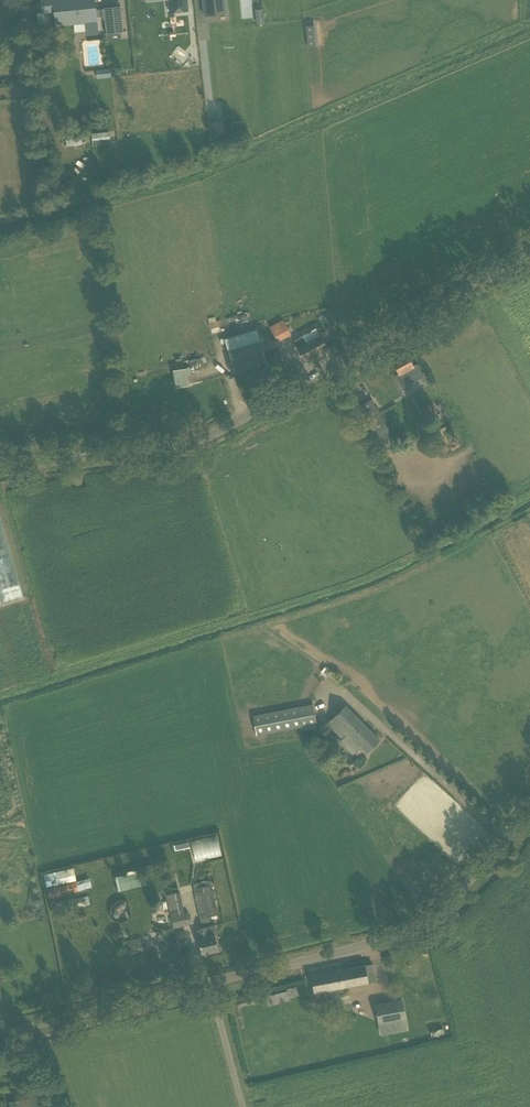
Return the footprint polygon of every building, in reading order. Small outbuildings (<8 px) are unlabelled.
[(98,18),(97,10),(95,10),(94,0),(40,0),(41,13),(54,11),(56,26),(85,22),(87,35),(99,34),(98,18)] [(170,11),(187,9),(187,0),(168,0),(170,11)] [(204,16),(226,14),(225,0),(203,0),(204,16)] [(97,10),(98,18),(104,17),(106,34),(107,34),(107,41),(122,39),(121,32),(124,32),(121,6),(104,8),(104,9),(97,10)] [(306,27),(307,47),(318,46),(316,26),(306,27)] [(110,69),(96,70),(97,79),(111,78),(110,69)] [(91,134),(92,140),(110,138),(109,132),(91,134)] [(332,316),(326,311),(322,315),(327,321),(332,316)] [(278,341),(292,334),(283,319),(270,327),(278,341)] [(234,373),(266,363),(256,329),(224,338),(234,373)] [(293,342),(304,361),(327,348),(320,335),(306,343),(302,337),(293,342)] [(414,366),(407,355),(392,363),(399,374),(394,376),(401,389),(424,376),(417,364),(414,366)] [(388,431),(372,398),(353,408),(370,441),(388,431)] [(436,406),(439,412),(444,409),(441,403),(436,406)] [(438,414),(441,420),(447,417),(444,411),(438,414)] [(442,457),(450,453),(447,447),(439,451),(442,457)] [(23,596),(0,519),(0,603),(23,596)] [(360,747),(366,753),(379,740),(345,705),(327,723),(343,739),(348,734),(360,747)] [(257,736),(301,728),(297,707),(253,715),(257,736)] [(174,845),(176,850),(189,847),(188,842),(174,845)] [(75,866),(44,873),(49,897),(92,887),(90,878),(78,881),(75,866)] [(116,875),(117,889),(143,886),(141,872),(116,875)] [(210,917),(218,915),(212,884),(206,885),(195,887),(201,918),(210,917)] [(118,908),(120,908),(122,909),(124,909),(125,907),(125,905),(123,903),(121,904),(120,906),(116,906),(114,909),(114,912),(113,915),(114,917),(116,918),(118,918),(120,916),(119,913),(117,912),(117,910),(118,908)] [(171,915),(171,918),(173,928),(191,925),(189,912),(184,913),(171,915)] [(198,938),(202,954),(218,950),(215,934),(217,934),(216,926),(199,929),(200,938),(198,938)] [(116,942),(123,938),(119,932),(112,936),(116,942)] [(130,954),(132,953),(147,950),(145,942),(140,943),(139,938),(129,940),(127,940),(130,954)] [(372,964),(365,965),(310,976),(314,994),(328,991),(330,1000),(339,998),(338,989),(376,982),(372,964)] [(287,991),(289,998),(299,996),(296,986),(287,989),(287,991)] [(289,998),(287,991),(273,995),(275,1004),(290,1000),(289,998)] [(375,1004),(379,1024),(406,1019),(402,999),(375,1004)]
